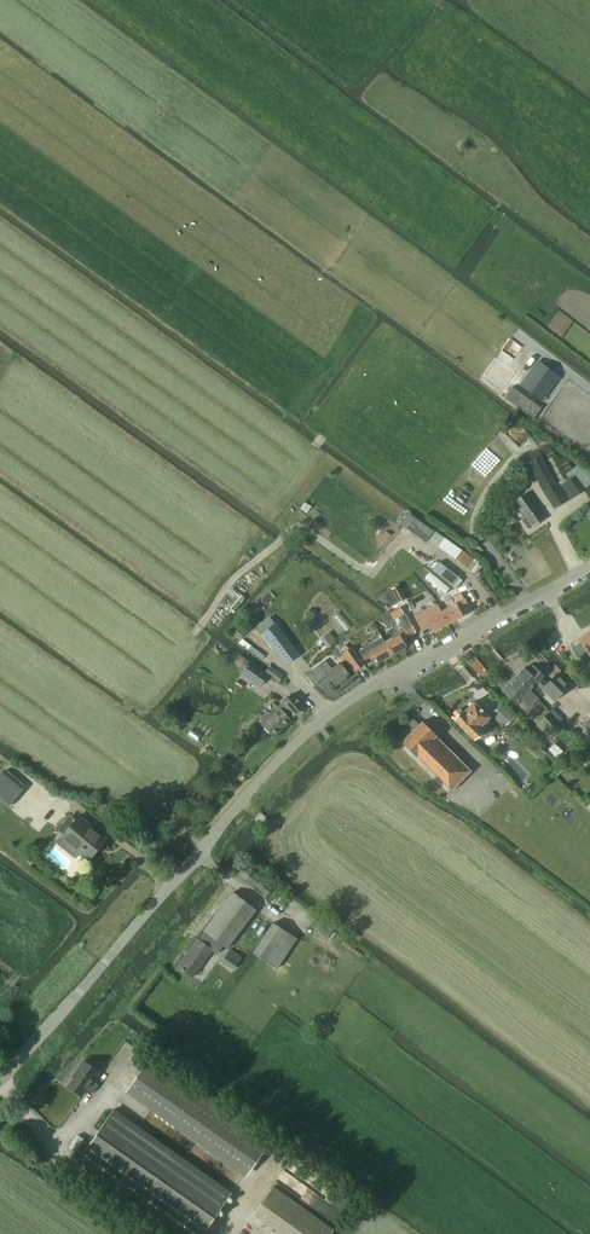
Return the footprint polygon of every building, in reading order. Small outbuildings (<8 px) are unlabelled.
[(510,338),(502,350),(514,358),(522,347),(510,338)] [(537,362),(520,385),(541,401),(558,377),(537,362)] [(512,387),(504,397),(534,419),(541,408),(512,387)] [(584,491),(589,499),(589,477),(584,469),(581,472),(577,466),(571,469),(565,456),(559,459),(556,454),(554,455),(548,444),(538,449),(538,448),(525,455),(538,484),(553,508),(568,498),(570,500),(584,491)] [(529,529),(545,518),(526,492),(514,501),(525,517),(522,520),(529,529)] [(511,515),(504,520),(507,525),(514,520),(511,515)] [(434,531),(414,517),(406,528),(426,542),(434,531)] [(436,532),(430,540),(438,546),(444,538),(436,532)] [(444,538),(438,546),(455,560),(475,575),(481,567),(478,564),(479,563),(462,550),(444,538)] [(483,550),(475,544),(471,548),(479,555),(483,550)] [(459,577),(439,562),(433,570),(452,585),(459,577)] [(399,587),(392,591),(399,603),(406,599),(399,587)] [(235,611),(245,598),(238,592),(227,605),(235,611)] [(461,594),(452,599),(454,604),(455,604),(464,599),(461,594)] [(441,612),(448,624),(462,616),(458,609),(467,604),(464,599),(455,604),(454,605),(454,604),(452,599),(446,602),(449,607),(441,612)] [(437,604),(414,616),(421,629),(429,625),(434,632),(435,631),(448,624),(441,612),(437,604)] [(399,635),(385,643),(392,655),(406,647),(402,640),(415,632),(409,621),(406,614),(398,618),(402,625),(405,631),(398,635),(399,635)] [(270,618),(257,628),(262,634),(275,624),(270,618)] [(275,624),(262,634),(285,665),(298,655),(275,624)] [(232,633),(240,639),(245,632),(237,626),(232,633)] [(578,639),(580,642),(587,653),(589,655),(589,632),(578,639)] [(330,633),(323,639),(329,647),(336,641),(330,633)] [(385,643),(383,640),(382,638),(359,651),(364,660),(373,656),(377,663),(392,655),(385,643)] [(298,653),(302,650),(293,639),(289,642),(298,653)] [(363,664),(351,649),(343,654),(355,670),(363,664)] [(325,661),(306,675),(314,685),(327,676),(335,686),(349,676),(340,664),(332,670),(325,661)] [(267,675),(264,673),(250,663),(242,674),(259,687),(267,675)] [(283,676),(270,666),(265,673),(278,683),(283,676)] [(515,677),(529,690),(538,682),(546,690),(548,688),(558,698),(570,685),(558,673),(546,685),(540,679),(543,676),(532,666),(527,671),(524,668),(515,677)] [(529,690),(515,677),(507,685),(508,686),(503,692),(515,704),(521,699),(529,690)] [(270,714),(268,712),(260,719),(265,724),(263,725),(272,735),(290,720),(288,717),(291,714),(293,716),(304,707),(292,694),(270,714)] [(455,720),(454,721),(474,740),(483,731),(482,731),(485,728),(482,725),(489,718),(474,702),(471,705),(470,704),(461,713),(458,713),(455,716),(455,720)] [(502,704),(492,714),(516,739),(526,728),(502,704)] [(540,721),(550,732),(559,725),(553,718),(555,717),(549,712),(540,721)] [(413,719),(397,736),(402,742),(419,725),(413,719)] [(419,725),(402,742),(417,756),(452,790),(471,771),(466,767),(466,766),(458,758),(449,749),(449,750),(436,737),(436,736),(422,722),(419,725)] [(192,726),(186,735),(202,746),(208,737),(192,726)] [(565,751),(559,758),(566,764),(572,757),(565,751)] [(7,807),(16,797),(24,787),(5,770),(0,776),(0,801),(7,807)] [(528,786),(525,790),(530,796),(536,790),(533,787),(528,786)] [(201,792),(195,800),(202,806),(209,798),(201,792)] [(88,861),(106,839),(78,816),(60,838),(88,861)] [(161,849),(155,858),(167,867),(174,858),(161,849)] [(197,939),(178,966),(193,977),(212,950),(217,954),(224,945),(228,948),(235,938),(256,910),(232,892),(204,930),(207,933),(204,938),(201,942),(197,939)] [(314,930),(327,939),(334,929),(321,920),(314,930)] [(277,969),(297,938),(274,922),(253,953),(277,969)] [(229,948),(220,962),(233,971),(242,957),(229,948)] [(151,1057),(130,1086),(250,1171),(270,1141),(151,1057)] [(74,1077),(68,1086),(82,1096),(86,1090),(92,1094),(98,1085),(93,1081),(99,1072),(83,1061),(72,1076),(74,1077)] [(113,1110),(78,1160),(183,1233),(202,1233),(231,1193),(113,1110)] [(76,1151),(84,1140),(78,1135),(70,1147),(76,1151)] [(256,1211),(289,1233),(330,1233),(333,1230),(273,1187),(256,1211)]
